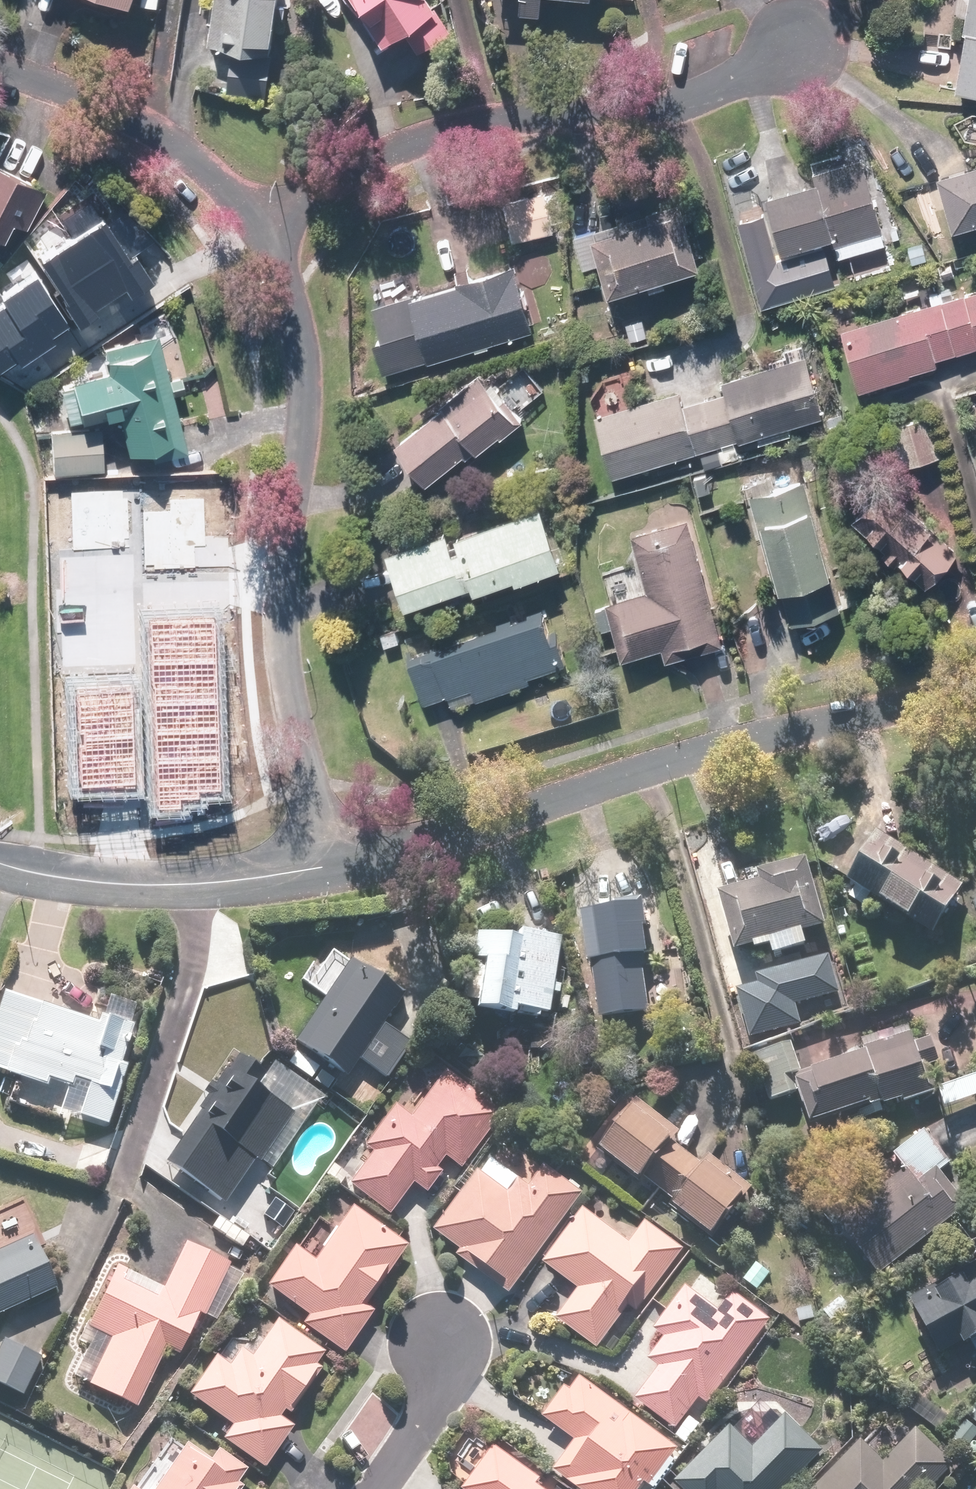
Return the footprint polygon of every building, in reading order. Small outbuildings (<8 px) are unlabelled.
[(277,94),(283,0),(219,0),(219,6),(205,5),(204,26),(215,27),(214,45),(237,47),(234,91),(277,94)] [(388,45),(410,31),(422,48),(456,26),(439,0),(359,0),(388,45)] [(526,11),(548,12),(548,0),(527,0),(526,11)] [(961,92),(975,94),(975,0),(970,0),(961,92)] [(20,250),(5,238),(15,220),(30,227),(52,181),(0,155),(0,272),(20,250)] [(812,184),(767,195),(783,250),(827,237),(834,259),(885,244),(860,157),(839,163),(836,155),(806,164),(812,184)] [(943,173),(959,227),(975,222),(975,163),(943,173)] [(505,198),(515,242),(558,232),(555,219),(572,215),(565,185),(505,198)] [(585,233),(575,236),(583,267),(605,261),(613,293),(705,271),(687,198),(652,207),(654,216),(600,229),(594,203),(579,207),(585,233)] [(106,205),(39,250),(77,307),(122,277),(127,285),(149,270),(134,246),(149,236),(125,200),(110,211),(106,205)] [(765,208),(738,215),(761,300),(836,280),(826,241),(778,254),(765,208)] [(386,371),(540,328),(522,263),(464,279),(465,284),(420,296),(420,294),(368,308),(386,371)] [(67,314),(34,265),(0,288),(0,289),(2,293),(0,294),(0,359),(67,314)] [(840,329),(857,391),(935,369),(932,361),(975,349),(975,290),(840,329)] [(110,370),(62,383),(71,421),(120,409),(130,453),(149,448),(152,461),(190,452),(175,391),(186,389),(182,374),(171,377),(160,332),(104,345),(110,370)] [(682,389),(601,413),(617,474),(701,453),(703,464),(742,454),(739,442),(761,436),(766,454),(797,445),(792,426),(830,416),(814,353),(727,376),(730,389),(685,400),(682,389)] [(419,413),(426,420),(402,441),(435,479),(468,450),(473,455),(502,429),(510,438),(528,422),(521,414),(548,389),(525,363),(502,383),(487,366),(443,405),(437,398),(419,413)] [(936,408),(901,420),(916,465),(951,453),(936,408)] [(106,427),(52,428),(53,472),(106,471),(106,427)] [(808,477),(753,492),(781,587),(785,586),(796,622),(834,611),(825,579),(841,574),(820,503),(816,504),(808,477)] [(867,506),(856,519),(870,537),(874,534),(887,550),(886,551),(897,565),(901,562),(924,591),(968,554),(920,496),(908,505),(893,486),(881,496),(866,478),(853,488),(867,506)] [(73,491),(73,550),(128,549),(127,490),(73,491)] [(144,513),(145,569),(195,568),(195,549),(205,549),(205,501),(168,502),(169,513),(144,513)] [(456,527),(394,545),(413,602),(479,580),(481,587),(519,574),(521,579),(566,564),(545,503),(458,533),(456,527)] [(650,590),(613,602),(630,656),(666,645),(670,658),(726,641),(689,518),(634,534),(650,590)] [(550,610),(409,654),(429,701),(450,694),(454,705),(535,679),(534,674),(572,662),(563,634),(558,635),(550,610)] [(152,623),(157,809),(181,809),(181,802),(199,802),(199,791),(223,791),(219,622),(152,623)] [(78,696),(81,790),(139,789),(136,695),(78,696)] [(859,881),(850,894),(866,906),(876,893),(901,911),(904,907),(915,915),(912,919),(938,938),(972,891),(890,830),(855,878),(859,881)] [(736,932),(719,937),(724,956),(776,942),(779,955),(813,946),(809,932),(834,925),(815,857),(765,871),(767,880),(724,892),(736,932)] [(648,900),(589,909),(594,960),(600,960),(602,981),(596,981),(598,994),(601,994),(603,1016),(655,1010),(648,954),(654,954),(648,900)] [(562,936),(477,931),(474,959),(485,960),(481,1010),(554,1016),(555,994),(561,994),(562,984),(558,983),(562,936)] [(306,1043),(291,1062),(312,1077),(324,1062),(345,1078),(359,1060),(388,1081),(416,1042),(389,1022),(409,994),(339,943),(309,984),(327,997),(298,1037),(306,1043)] [(758,969),(760,977),(736,984),(750,1035),(801,1021),(794,998),(839,985),(830,950),(758,969)] [(7,989),(0,1009),(0,1069),(49,1086),(51,1081),(87,1093),(80,1116),(109,1126),(131,1060),(125,1058),(144,1001),(112,990),(102,1020),(7,989)] [(796,1041),(756,1054),(771,1101),(806,1090),(817,1122),(858,1109),(861,1119),(891,1110),(890,1108),(940,1092),(931,1063),(941,1060),(934,1038),(919,1043),(916,1032),(804,1067),(796,1041)] [(241,1053),(165,1159),(230,1205),(263,1158),(283,1172),(333,1101),(273,1059),(265,1071),(241,1053)] [(351,1184),(392,1214),(414,1183),(429,1193),(446,1170),(440,1166),(448,1156),(463,1167),(504,1109),(446,1068),(412,1115),(397,1104),(366,1147),(374,1153),(351,1184)] [(943,1090),(950,1106),(975,1096),(975,1077),(943,1090)] [(742,1207),(758,1189),(716,1152),(706,1163),(680,1141),(685,1135),(646,1100),(602,1150),(640,1184),(646,1176),(715,1237),(736,1213),(740,1216),(745,1210),(742,1207)] [(892,1191),(847,1225),(882,1271),(915,1246),(922,1255),(955,1230),(949,1222),(971,1205),(944,1169),(953,1162),(928,1130),(876,1170),(892,1191)] [(491,1156),(440,1228),(464,1245),(459,1251),(516,1292),(586,1193),(546,1164),(531,1185),(491,1156)] [(299,1247),(296,1246),(270,1286),(314,1313),(306,1325),(350,1353),(376,1312),(365,1304),(389,1266),(395,1270),(411,1244),(354,1208),(342,1228),(320,1215),(299,1247)] [(584,1287),(561,1317),(601,1347),(650,1283),(657,1289),(686,1251),(648,1221),(633,1241),(589,1208),(549,1260),(584,1287)] [(0,1254),(0,1314),(53,1291),(31,1240),(0,1254)] [(168,1288),(117,1265),(92,1323),(105,1328),(86,1373),(96,1377),(93,1384),(141,1405),(158,1368),(182,1378),(232,1260),(188,1241),(168,1288)] [(914,1300),(943,1353),(961,1343),(963,1347),(975,1340),(975,1267),(914,1300)] [(700,1272),(656,1326),(669,1337),(653,1356),(665,1365),(640,1395),(680,1428),(703,1399),(709,1403),(776,1321),(741,1292),(734,1300),(700,1272)] [(232,1363),(220,1354),(193,1391),(235,1422),(223,1437),(265,1469),(298,1425),(287,1416),(324,1366),(317,1361),(325,1350),(282,1318),(257,1352),(246,1344),(232,1363)] [(6,1336),(0,1348),(0,1382),(27,1395),(46,1357),(6,1336)] [(558,1470),(585,1488),(641,1488),(645,1483),(649,1486),(680,1442),(577,1372),(546,1417),(580,1440),(558,1470)] [(698,1463),(695,1459),(679,1474),(694,1488),(790,1488),(831,1451),(793,1411),(778,1424),(760,1404),(698,1463)] [(961,1431),(975,1446),(975,1421),(973,1418),(961,1431)] [(823,1480),(830,1486),(828,1488),(935,1488),(958,1463),(921,1428),(901,1450),(878,1429),(823,1480)] [(187,1444),(157,1488),(243,1488),(245,1487),(239,1483),(250,1467),(223,1449),(215,1460),(187,1444)] [(540,1485),(546,1477),(501,1445),(471,1488),(473,1488),(546,1488),(540,1485)]
